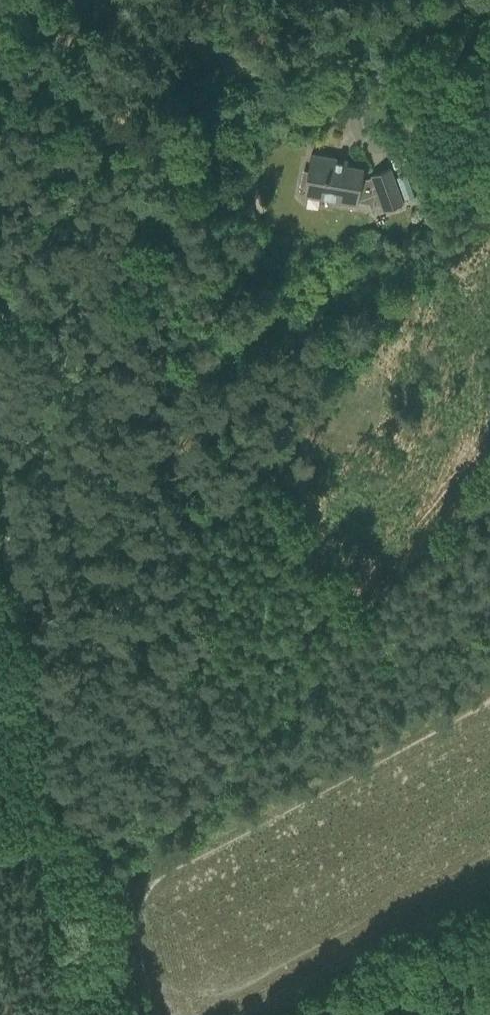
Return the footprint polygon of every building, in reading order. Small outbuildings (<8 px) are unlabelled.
[(334,200),(356,204),(356,200),(368,202),(379,198),(383,210),(401,203),(390,172),(371,176),(372,178),(366,180),(362,179),(361,169),(334,164),(335,160),(310,155),(308,173),(303,172),(301,184),(305,185),(304,190),(334,194),(334,200)]
